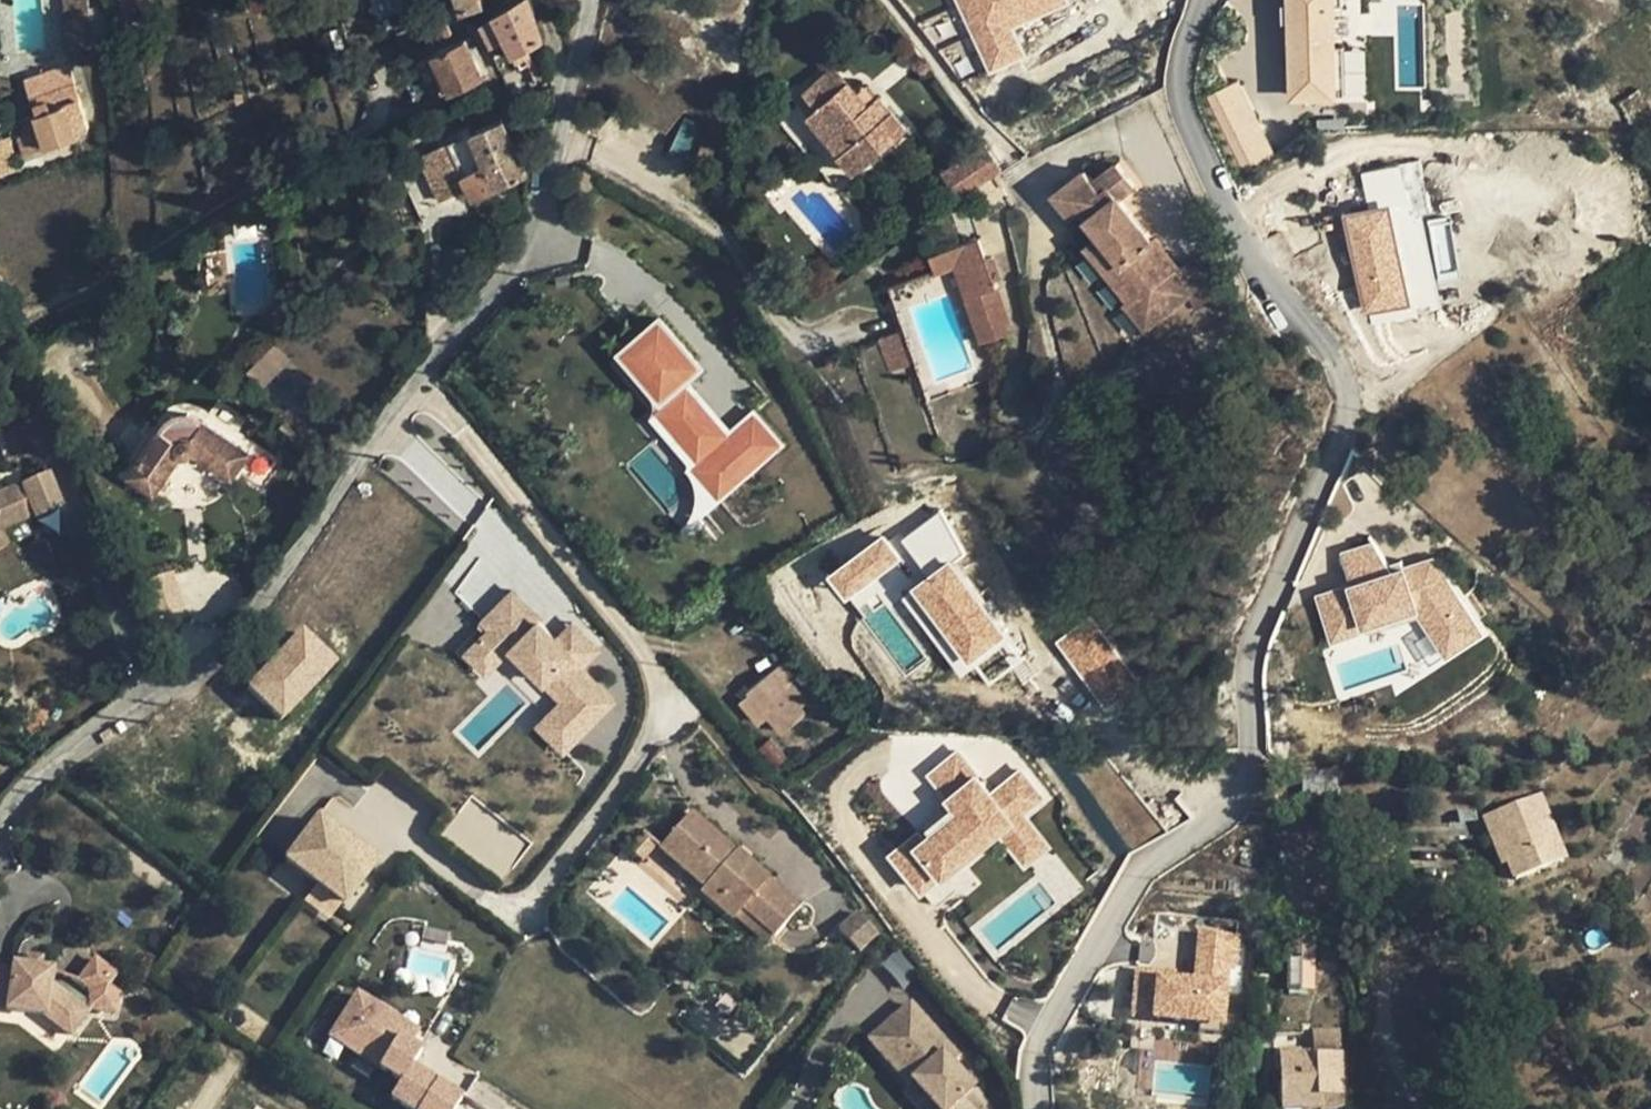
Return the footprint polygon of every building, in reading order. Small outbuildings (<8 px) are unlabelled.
[(96,45),(112,40),(99,4),(90,8),(89,0),(62,0),(63,11),(90,9),(93,46),(96,45)] [(125,13),(157,1),(156,0),(120,0),(125,13)] [(482,0),(457,0),(461,12),(483,4),(482,0)] [(517,62),(532,53),(528,46),(543,38),(530,0),(518,0),(493,13),(494,15),(505,38),(517,62)] [(989,75),(1026,58),(1012,28),(1068,3),(1066,0),(954,0),(989,75)] [(1287,104),(1335,103),(1332,0),(1285,0),(1287,104)] [(579,14),(567,5),(559,16),(571,26),(579,14)] [(93,49),(93,46),(90,9),(63,11),(66,50),(93,49)] [(494,15),(480,23),(492,45),(505,38),(494,15)] [(451,34),(445,18),(432,24),(438,40),(451,34)] [(465,39),(434,53),(434,55),(450,89),(451,91),(482,77),(465,39)] [(21,69),(24,76),(69,62),(66,54),(21,69)] [(450,89),(434,55),(416,63),(425,83),(433,79),(441,94),(450,89)] [(69,62),(24,76),(35,113),(22,117),(27,132),(18,135),(24,154),(77,137),(75,132),(89,128),(69,62)] [(877,95),(876,97),(867,104),(857,92),(847,80),(846,81),(833,65),(802,93),(815,107),(805,116),(852,173),(905,129),(877,95)] [(1238,82),(1208,97),(1243,168),(1273,153),(1238,82)] [(867,85),(857,92),(867,104),(876,97),(867,85)] [(685,115),(678,131),(667,153),(684,161),(695,137),(702,123),(685,115)] [(501,119),(475,131),(489,162),(516,150),(501,119)] [(475,131),(419,156),(439,200),(467,188),(473,199),(527,174),(516,150),(489,162),(475,131)] [(0,142),(0,173),(18,167),(11,138),(0,142)] [(941,171),(957,198),(1002,171),(984,144),(941,171)] [(339,160),(323,165),(326,177),(343,171),(339,160)] [(1082,252),(1094,267),(1141,238),(1114,203),(1130,190),(1113,168),(1089,187),(1080,175),(1050,200),(1066,220),(1075,213),(1096,241),(1082,252)] [(1387,208),(1344,216),(1364,315),(1406,306),(1387,208)] [(954,266),(977,334),(980,344),(1012,332),(1007,318),(994,280),(1000,278),(993,257),(985,259),(978,238),(928,255),(934,272),(954,266)] [(1148,248),(1141,238),(1094,267),(1123,304),(1119,307),(1140,334),(1184,300),(1190,315),(1223,301),(1205,258),(1173,273),(1166,279),(1144,251),(1148,248)] [(1148,248),(1144,251),(1166,279),(1173,273),(1152,245),(1148,248)] [(689,464),(717,498),(780,446),(753,413),(727,434),(707,410),(704,413),(694,401),(697,398),(686,386),(681,390),(674,383),(680,378),(697,364),(659,319),(623,350),(667,402),(657,410),(697,458),(689,464)] [(879,339),(890,371),(914,364),(903,331),(879,339)] [(249,374),(264,387),(288,359),(273,346),(249,374)] [(680,378),(674,383),(681,390),(686,386),(680,378)] [(707,410),(697,398),(694,401),(704,413),(707,410)] [(159,429),(166,434),(171,427),(177,424),(182,423),(188,423),(200,427),(204,421),(196,415),(191,412),(182,412),(175,413),(169,416),(167,418),(159,429)] [(129,473),(154,490),(180,451),(186,453),(190,452),(193,450),(231,476),(248,451),(204,421),(200,427),(188,423),(182,423),(177,424),(171,427),(166,434),(159,429),(129,473)] [(21,487),(24,493),(14,497),(11,491),(0,496),(0,548),(8,544),(2,532),(25,521),(22,514),(31,509),(35,518),(60,507),(45,474),(20,485),(21,487)] [(21,487),(11,491),(14,497),(24,493),(21,487)] [(965,554),(939,509),(901,540),(927,575),(900,600),(959,677),(1011,641),(954,563),(965,554)] [(899,561),(882,538),(826,578),(843,601),(899,561)] [(1348,587),(1315,597),(1331,647),(1415,617),(1445,662),(1482,636),(1432,559),(1390,573),(1373,543),(1338,554),(1348,587)] [(536,624),(509,597),(480,626),(508,653),(561,706),(555,711),(560,716),(548,728),(569,748),(611,706),(577,673),(595,655),(577,637),(561,653),(553,645),(534,626),(536,624)] [(1091,617),(1055,641),(1103,710),(1138,686),(1091,617)] [(508,653),(480,626),(475,630),(483,638),(464,658),(484,678),(508,653)] [(281,716),(335,660),(301,629),(248,685),(281,716)] [(553,645),(561,653),(577,637),(569,629),(553,645)] [(771,671),(784,688),(797,676),(784,660),(771,671)] [(747,690),(749,693),(768,716),(781,732),(805,712),(784,688),(771,671),(747,690)] [(768,716),(749,693),(740,701),(758,723),(768,716)] [(560,716),(555,711),(536,731),(561,756),(569,748),(548,728),(560,716)] [(789,759),(770,737),(758,747),(776,770),(789,759)] [(944,746),(913,765),(918,774),(949,755),(944,746)] [(991,792),(958,750),(926,776),(945,800),(942,803),(953,817),(925,840),(919,832),(886,858),(919,899),(997,837),(1023,870),(1051,848),(1025,816),(1044,800),(1020,769),(991,792)] [(1538,798),(1490,816),(1508,865),(1513,879),(1562,861),(1538,798)] [(690,813),(660,849),(706,889),(703,893),(732,918),(734,915),(742,907),(774,935),(799,906),(766,878),(767,877),(738,852),(737,853),(690,813)] [(1508,865),(1490,816),(1484,819),(1502,867),(1508,865)] [(315,818),(305,832),(363,876),(373,862),(315,818)] [(341,905),(363,876),(305,832),(283,860),(341,905)] [(641,835),(628,850),(642,863),(656,847),(641,835)] [(1289,864),(1289,848),(1278,848),(1278,864),(1289,864)] [(742,907),(734,915),(768,944),(774,935),(742,907)] [(849,940),(858,950),(859,951),(878,933),(858,911),(838,928),(849,940)] [(1241,932),(1197,929),(1195,972),(1135,968),(1132,1019),(1226,1024),(1230,966),(1239,967),(1241,932)] [(858,950),(849,940),(844,945),(853,955),(858,950)] [(1288,960),(1312,960),(1312,941),(1289,940),(1288,960)] [(900,945),(878,964),(904,991),(924,973),(900,945)] [(1312,960),(1288,960),(1287,988),(1311,989),(1312,960)] [(92,961),(76,982),(85,1006),(85,1009),(111,1012),(115,995),(102,986),(111,975),(92,961)] [(0,970),(0,1009),(42,1014),(69,1035),(85,1013),(82,1010),(85,1006),(76,982),(64,997),(47,984),(48,971),(11,966),(10,971),(0,970)] [(76,982),(48,971),(47,984),(64,997),(76,982)] [(411,1069),(421,1053),(410,1046),(370,1021),(378,1008),(358,995),(331,1037),(402,1082),(391,1099),(408,1108),(420,1108),(436,1084),(411,1069)] [(882,1028),(920,1073),(912,1079),(939,1108),(972,1108),(961,1097),(973,1086),(951,1062),(943,1053),(949,1047),(910,1003),(882,1028)] [(419,1033),(378,1008),(370,1021),(410,1046),(419,1033)] [(882,1028),(869,1039),(908,1084),(912,1079),(920,1073),(882,1028)] [(1315,1055),(1338,1054),(1337,1031),(1314,1032),(1315,1055)] [(949,1047),(943,1053),(951,1062),(958,1056),(949,1047)] [(1315,1055),(1299,1055),(1299,1050),(1279,1050),(1281,1108),(1301,1108),(1342,1107),(1340,1054),(1338,1054),(1315,1055)] [(461,1100),(436,1084),(420,1108),(456,1108),(461,1100)]
